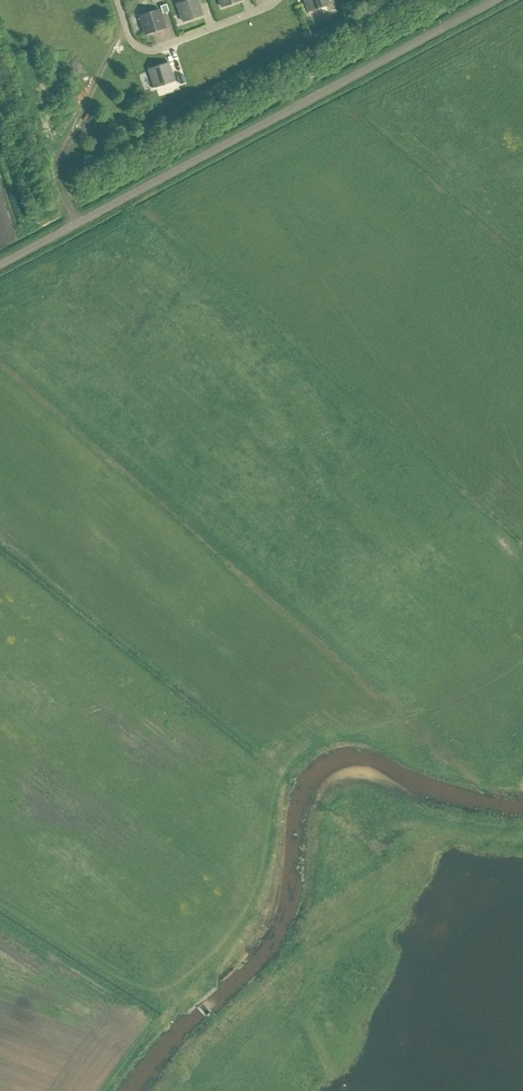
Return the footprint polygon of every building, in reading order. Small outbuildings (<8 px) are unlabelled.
[(176,4),(182,21),(201,16),(196,0),(187,0),(176,4)] [(307,11),(326,5),(324,0),(303,0),(307,11)] [(166,4),(160,6),(163,14),(169,12),(166,4)] [(165,28),(159,9),(139,16),(146,35),(165,28)] [(172,81),(166,63),(148,69),(154,87),(172,81)] [(183,75),(177,77),(180,85),(186,83),(183,75)]
